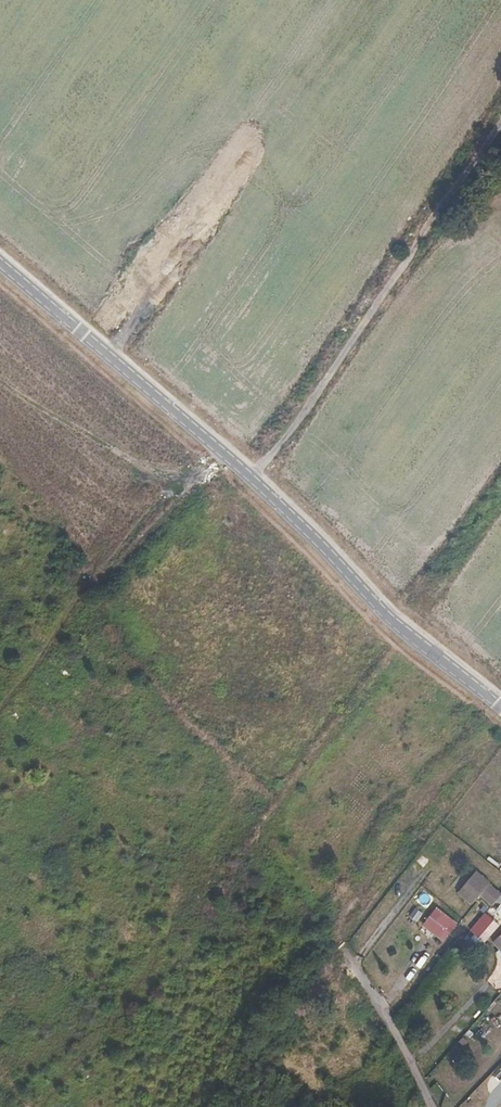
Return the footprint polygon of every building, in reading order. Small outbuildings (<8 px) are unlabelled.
[(420,608),(406,597),(403,602),(402,604),(416,614),(420,608)] [(459,893),(472,905),(490,885),(477,874),(459,893)] [(493,907),(484,917),(496,928),(500,922),(500,914),(498,911),(493,907)] [(423,925),(432,933),(444,917),(436,910),(423,925)] [(444,917),(432,933),(438,938),(451,923),(444,917)]
